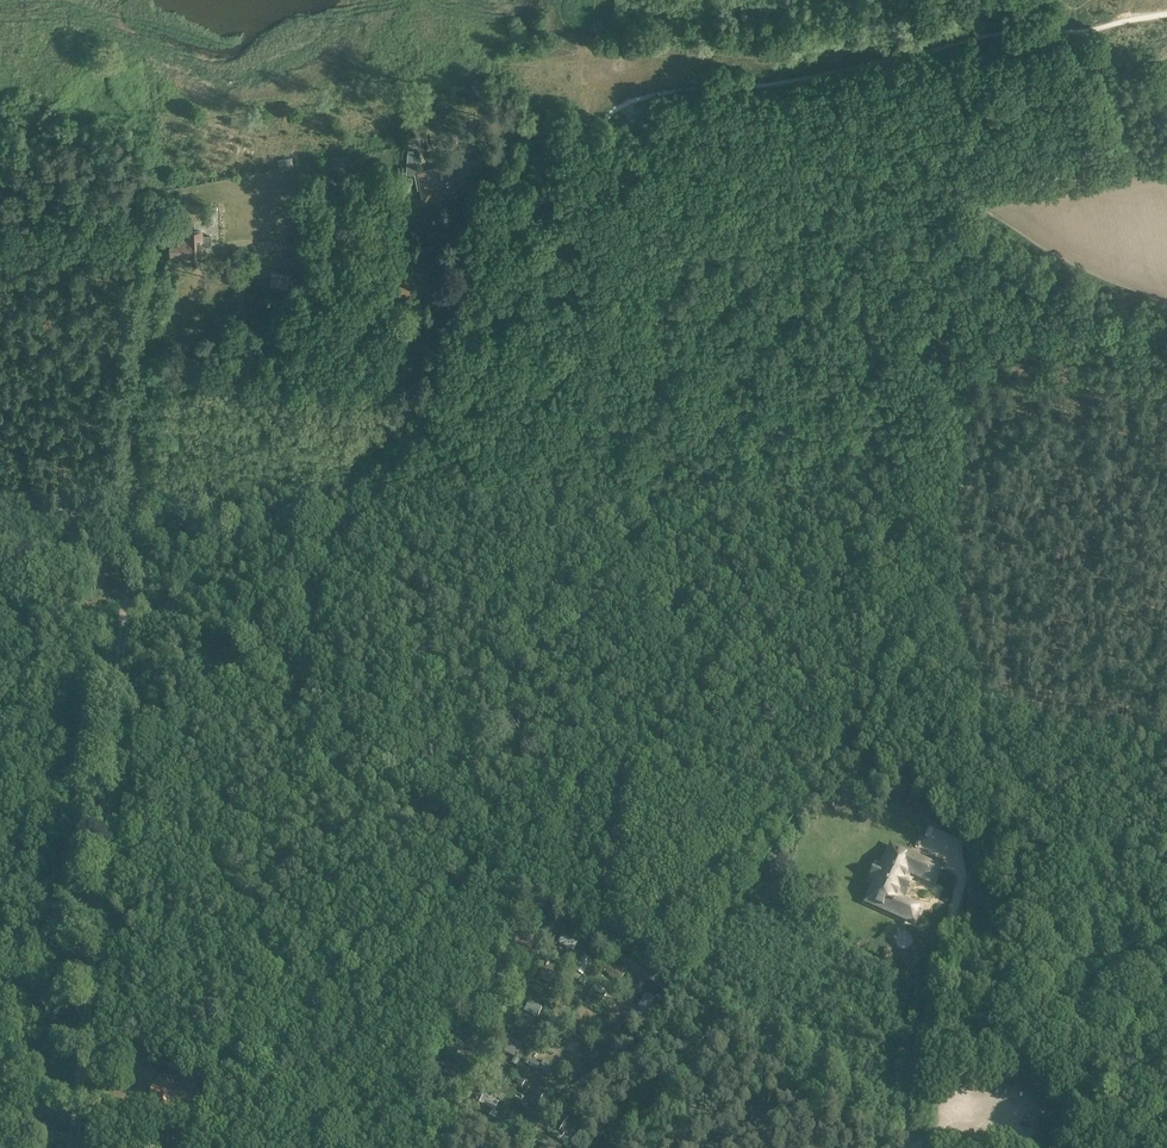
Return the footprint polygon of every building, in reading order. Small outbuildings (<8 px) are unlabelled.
[(414,152),(413,152),(408,151),(406,173),(415,174),(418,189),(422,188),(424,200),(431,199),(430,193),(457,188),(452,165),(419,171),(416,154),(415,153),(415,152),(414,152)] [(203,244),(203,233),(203,232),(190,232),(190,240),(173,240),(173,255),(191,255),(191,256),(203,256),(203,244)] [(400,270),(400,285),(412,285),(412,271),(400,270)] [(271,289),(288,292),(290,278),(273,275),(271,289)] [(412,296),(412,285),(400,285),(399,296),(412,296)] [(913,922),(920,908),(897,897),(900,890),(903,891),(908,880),(905,879),(908,872),(931,882),(938,867),(920,859),(904,852),(901,859),(888,853),(885,858),(881,868),(886,870),(881,882),(876,880),(869,894),(882,900),(879,907),(913,922)] [(578,941),(563,933),(558,942),(573,950),(578,941)] [(592,959),(584,954),(575,968),(583,973),(592,959)] [(606,971),(618,981),(625,972),(612,963),(606,971)] [(500,966),(494,975),(509,983),(514,974),(500,966)] [(544,967),(538,976),(553,984),(558,975),(544,967)] [(595,983),(589,992),(601,1001),(607,992),(595,983)] [(656,999),(646,993),(637,1006),(645,1011),(648,1005),(651,1007),(656,999)] [(478,1005),(492,1013),(497,1004),(483,996),(478,1005)] [(524,1008),(538,1016),(543,1007),(528,999),(524,1008)] [(552,1014),(542,1031),(549,1035),(559,1018),(552,1014)] [(581,1015),(575,1024),(588,1032),(593,1023),(581,1015)] [(628,1041),(627,1040),(622,1036),(619,1040),(614,1037),(608,1045),(619,1053),(628,1041)] [(462,1038),(457,1047),(461,1050),(463,1046),(472,1051),(475,1045),(462,1038)] [(516,1057),(522,1045),(517,1042),(511,1054),(516,1057)] [(559,1069),(543,1059),(539,1066),(549,1072),(547,1075),(553,1079),(559,1069)] [(442,1071),(457,1079),(461,1069),(447,1062),(442,1071)] [(490,1075),(504,1083),(509,1074),(494,1066),(490,1075)] [(595,1066),(588,1076),(602,1084),(608,1075),(595,1066)] [(520,1077),(516,1083),(521,1086),(525,1080),(520,1077)] [(530,1085),(524,1094),(537,1102),(543,1093),(530,1085)] [(443,1098),(457,1103),(459,1099),(440,1091),(437,1099),(442,1101),(443,1098)] [(498,1091),(495,1096),(501,1100),(504,1094),(498,1091)] [(581,1091),(574,1101),(586,1109),(593,1099),(581,1091)] [(496,1101),(484,1094),(480,1103),(487,1106),(484,1111),(489,1113),(493,1107),(498,1110),(501,1105),(496,1102),(496,1101)] [(514,1113),(508,1122),(520,1130),(526,1121),(514,1113)] [(560,1136),(565,1139),(572,1127),(559,1119),(555,1127),(563,1131),(560,1136)]
